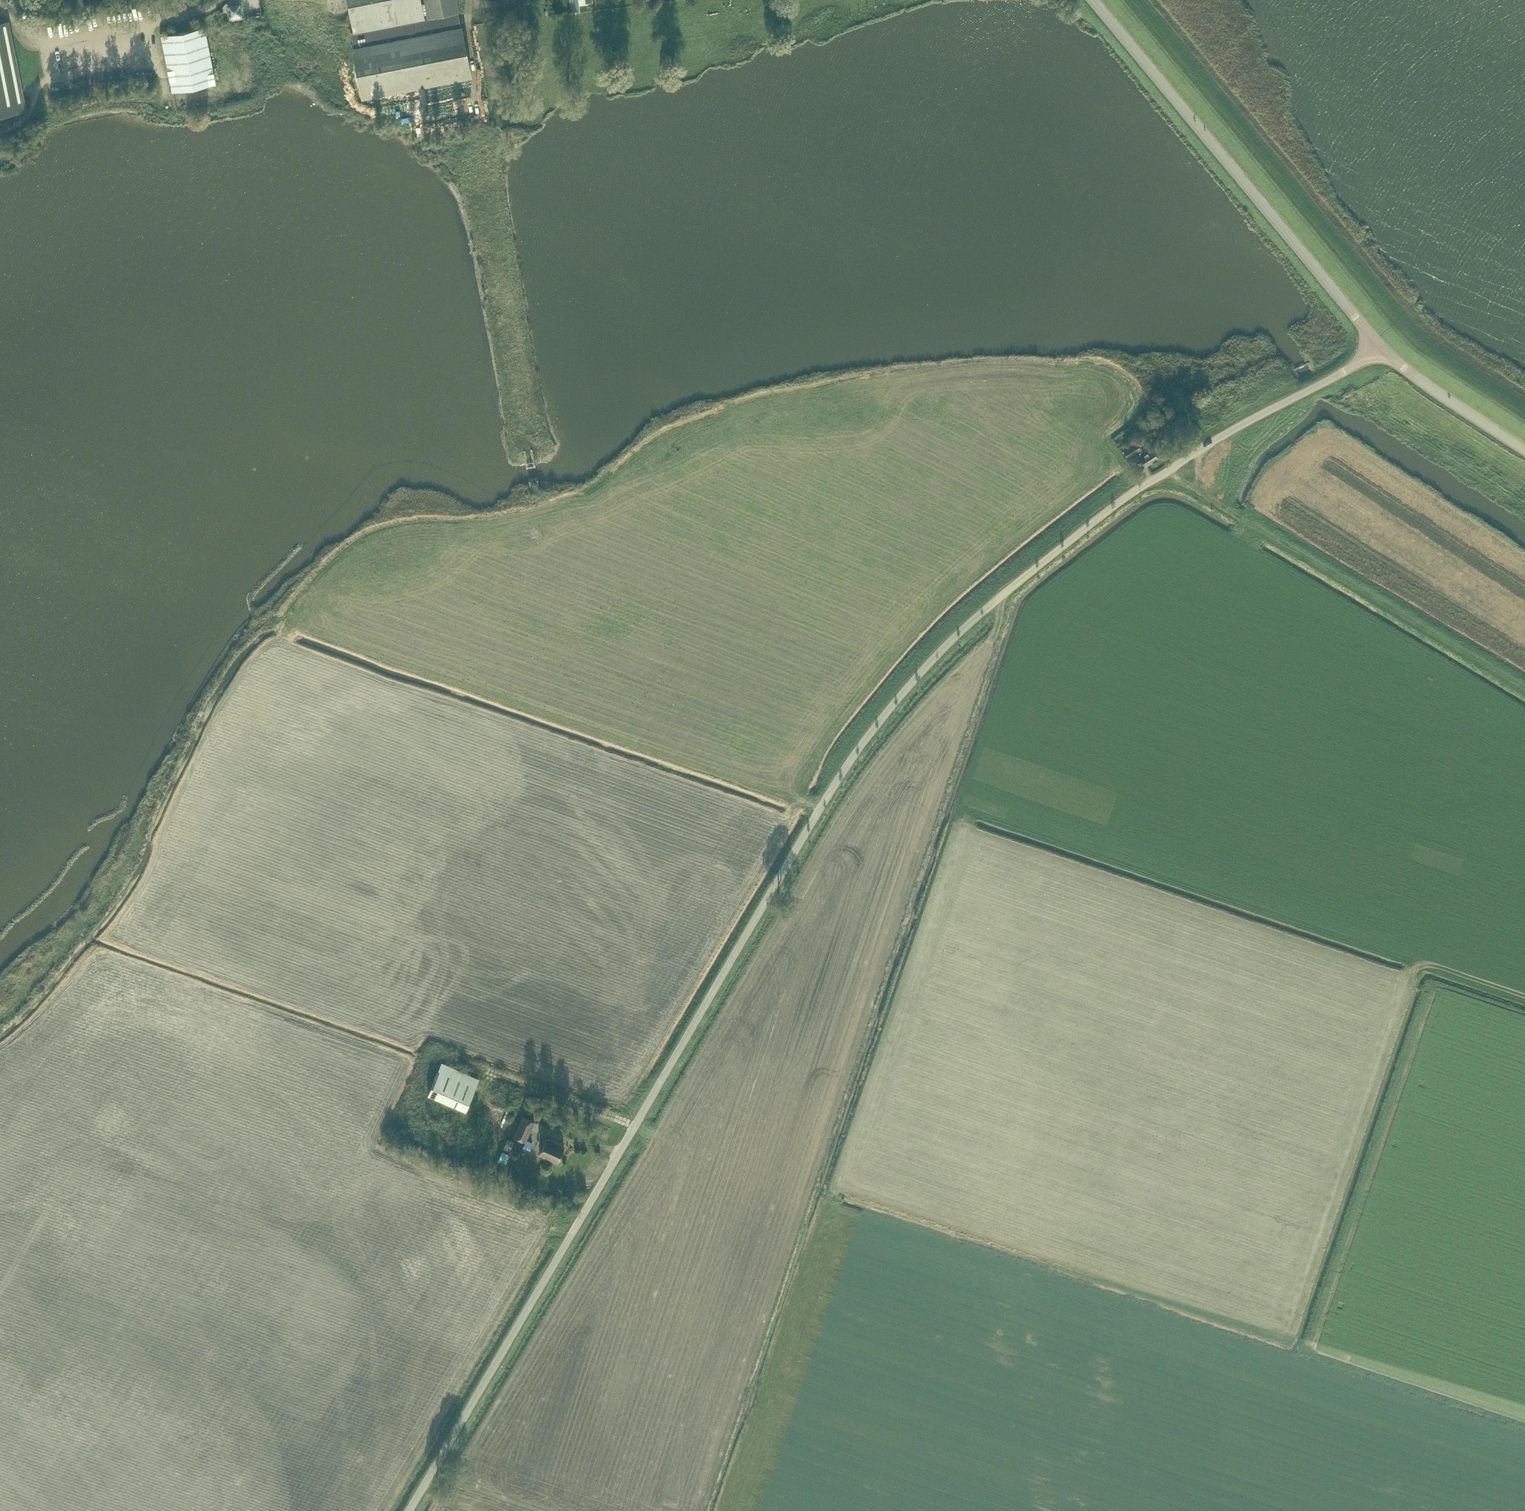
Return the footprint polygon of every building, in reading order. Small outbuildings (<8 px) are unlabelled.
[(352,36),(354,47),(353,47),(358,75),(363,97),(471,76),(459,11),(457,0),(346,0),(352,36)] [(243,15),(241,2),(228,4),(230,17),(243,15)] [(27,110),(9,21),(0,22),(0,116),(27,110)] [(172,92),(216,83),(205,27),(162,35),(172,92)] [(1174,421),(1167,410),(1160,414),(1167,426),(1174,421)] [(1159,457),(1151,444),(1144,449),(1138,439),(1124,448),(1130,457),(1139,452),(1147,465),(1159,457)] [(466,1109),(479,1078),(442,1062),(428,1093),(466,1109)] [(526,1140),(534,1122),(522,1116),(514,1135),(526,1140),(523,1147),(529,1150),(532,1143),(526,1140)] [(532,1130),(530,1140),(538,1141),(540,1131),(532,1130)] [(507,1138),(503,1147),(510,1150),(514,1141),(507,1138)] [(557,1161),(564,1146),(547,1138),(540,1153),(557,1161)] [(502,1150),(498,1160),(505,1163),(509,1153),(502,1150)] [(543,1164),(562,1173),(565,1167),(546,1158),(543,1164)]
